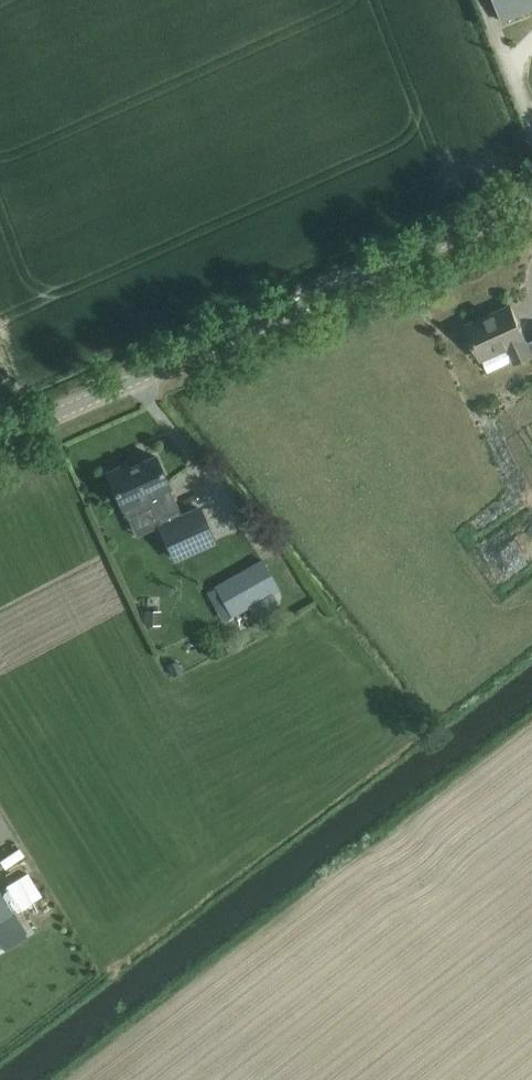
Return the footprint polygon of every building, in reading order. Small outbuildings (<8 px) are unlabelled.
[(501,21),(531,8),(531,0),(493,0),(501,21)] [(526,342),(524,339),(525,338),(511,305),(466,326),(481,358),(508,346),(516,362),(531,355),(531,353),(531,339),(526,342)] [(173,512),(179,509),(167,482),(155,456),(127,469),(126,465),(107,473),(127,518),(143,511),(151,508),(156,519),(157,519),(159,525),(175,516),(173,512)] [(200,505),(175,516),(159,525),(160,526),(159,526),(174,558),(216,539),(200,505)] [(215,584),(232,617),(279,590),(262,559),(261,557),(215,584)] [(12,912),(40,897),(26,872),(0,886),(0,949),(25,935),(12,912)]
